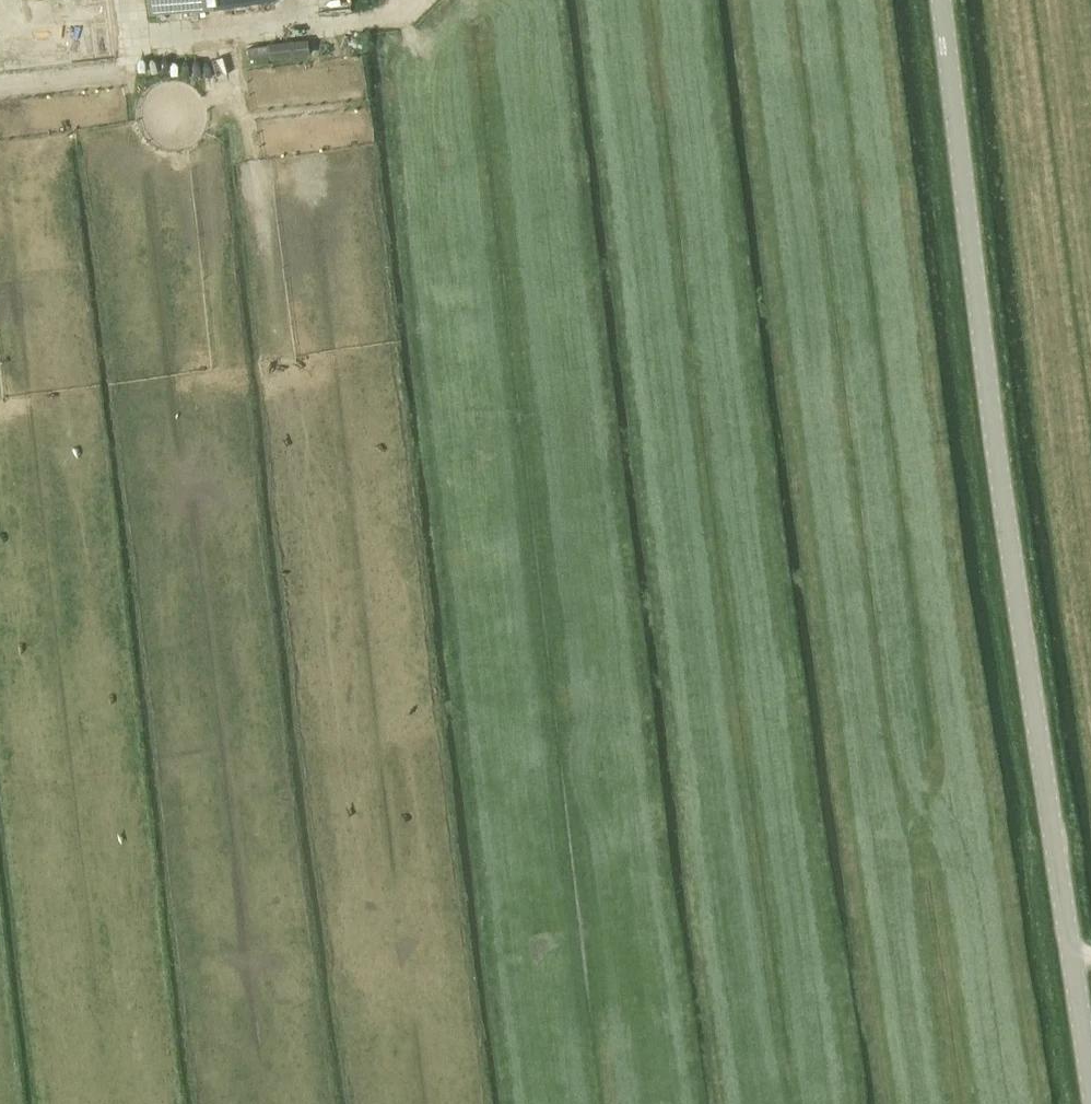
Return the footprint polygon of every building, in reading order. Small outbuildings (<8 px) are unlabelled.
[(155,11),(248,0),(153,0),(155,11)]
